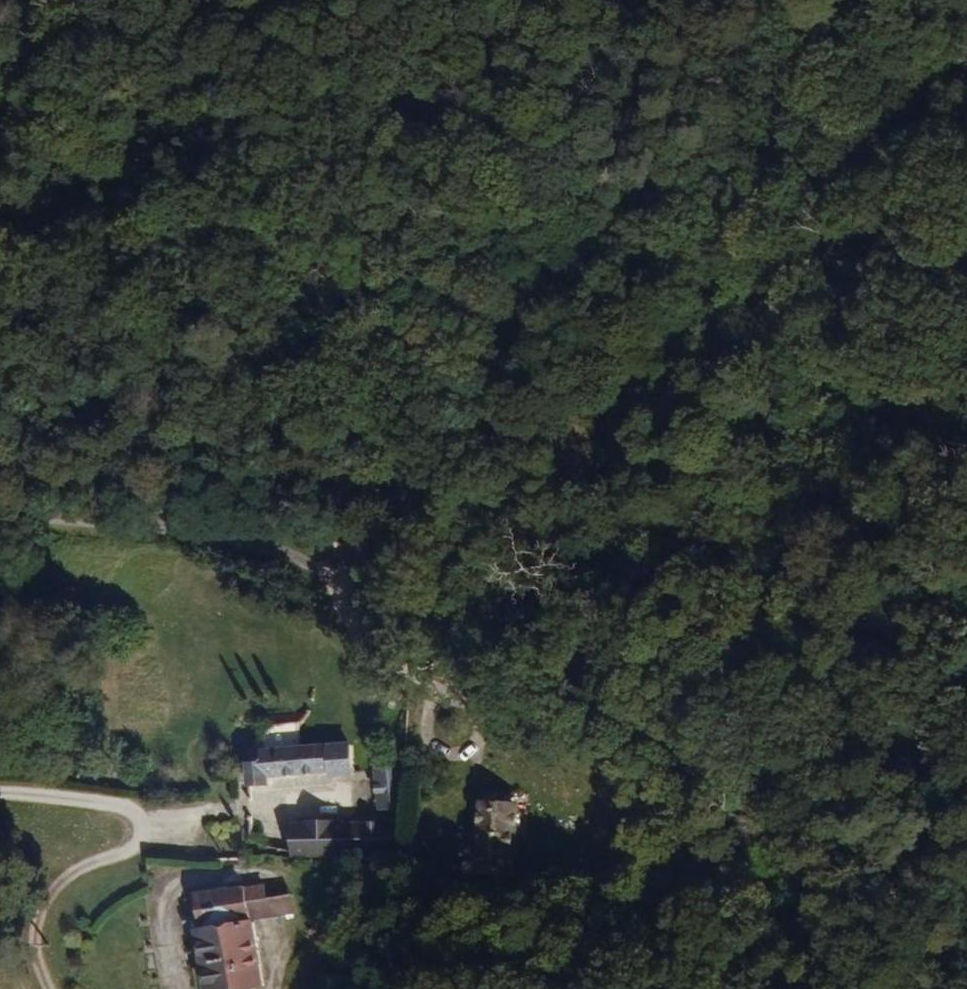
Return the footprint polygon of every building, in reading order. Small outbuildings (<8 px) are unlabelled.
[(395,518),(397,486),(353,483),(350,515),(395,518)] [(330,542),(332,555),(353,553),(351,540),(330,542)] [(300,748),(298,722),(262,725),(264,751),(300,748)] [(354,780),(351,744),(300,748),(264,751),(265,758),(246,760),(248,789),(274,787),(272,772),(330,767),(331,782),(354,780)] [(391,805),(388,766),(372,767),(374,806),(391,805)] [(513,868),(514,800),(479,799),(477,867),(513,868)] [(391,850),(389,822),(330,825),(330,820),(305,822),(305,826),(289,826),(291,855),(391,850)] [(293,911),(289,892),(265,896),(263,884),(243,887),(249,919),(250,918),(293,911)] [(250,918),(249,919),(243,887),(227,890),(227,888),(197,893),(199,908),(196,909),(200,931),(197,931),(207,988),(236,988),(262,985),(250,918)]
